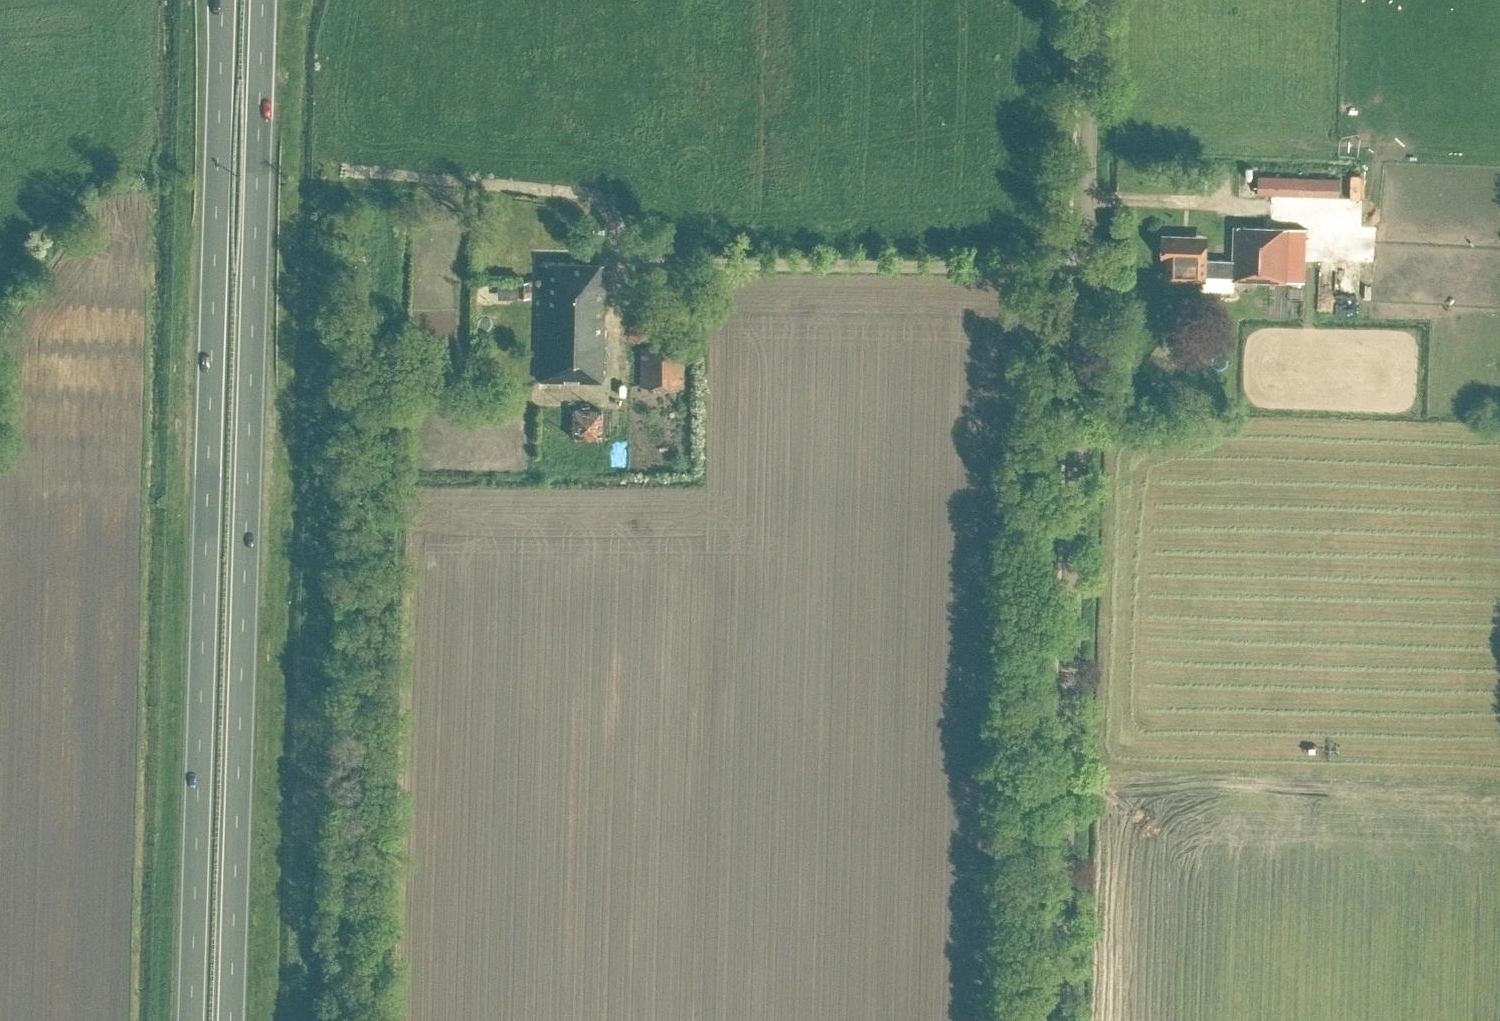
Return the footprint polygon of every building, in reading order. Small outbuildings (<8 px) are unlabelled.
[(1257,193),(1338,196),(1339,177),(1257,175),(1257,193)] [(1288,279),(1290,225),(1234,223),(1233,259),(1208,258),(1209,234),(1163,233),(1162,257),(1168,257),(1167,280),(1208,281),(1208,276),(1288,279)] [(540,261),(537,379),(601,381),(605,263),(540,261)] [(517,278),(516,295),(528,296),(529,279),(517,278)] [(640,385),(682,385),(683,385),(683,347),(640,347),(640,385)] [(575,432),(604,433),(604,404),(575,404),(575,432)]
